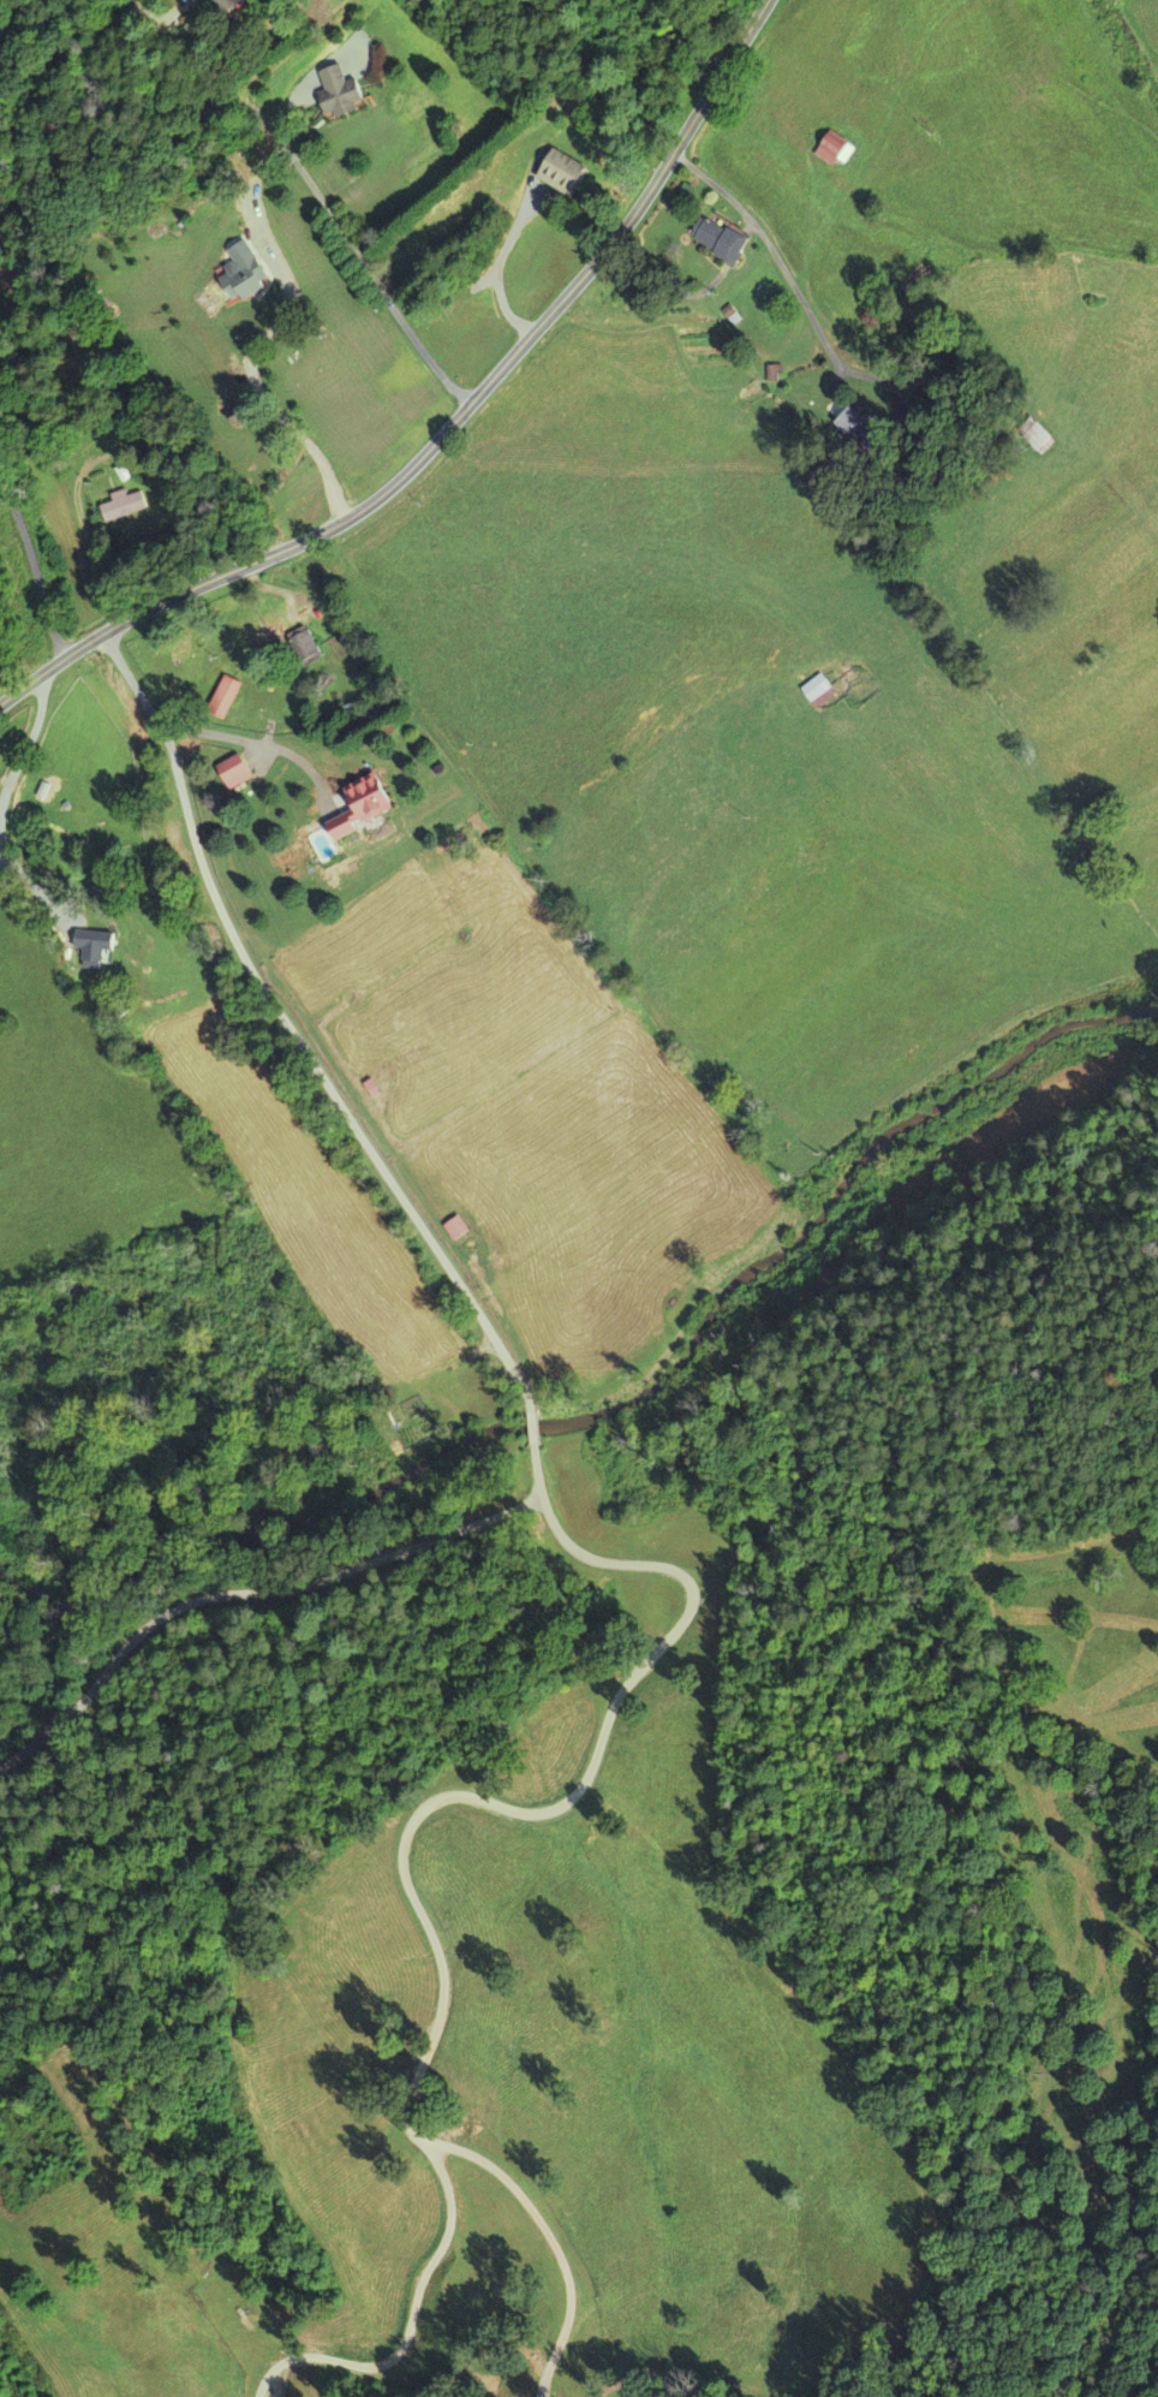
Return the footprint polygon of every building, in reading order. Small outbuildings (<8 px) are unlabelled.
[(225,20),(246,6),(242,0),(212,0),(225,20)] [(365,112),(363,104),(373,102),(367,80),(352,84),(347,67),(324,73),(330,93),(325,94),(333,121),(365,112)] [(841,170),(855,145),(835,134),(821,158),(841,170)] [(593,166),(556,150),(543,183),(578,198),(593,166)] [(744,265),(755,240),(706,219),(695,244),(744,265)] [(228,279),(242,305),(278,285),(254,241),(233,252),(239,264),(230,269),(234,276),(228,279)] [(114,496),(117,504),(105,508),(115,537),(141,528),(138,521),(154,515),(146,493),(131,498),(129,491),(114,496)] [(806,690),(816,705),(837,691),(828,675),(806,690)] [(213,714),(231,722),(247,685),(229,677),(213,714)] [(257,781),(248,757),(224,766),(233,790),(257,781)] [(335,825),(344,844),(368,833),(366,827),(403,810),(385,773),(353,789),(363,811),(335,825)] [(80,951),(87,951),(87,968),(109,969),(109,953),(122,953),(122,935),(81,934),(80,951)] [(459,1243),(475,1232),(464,1217),(449,1228),(459,1243)]
